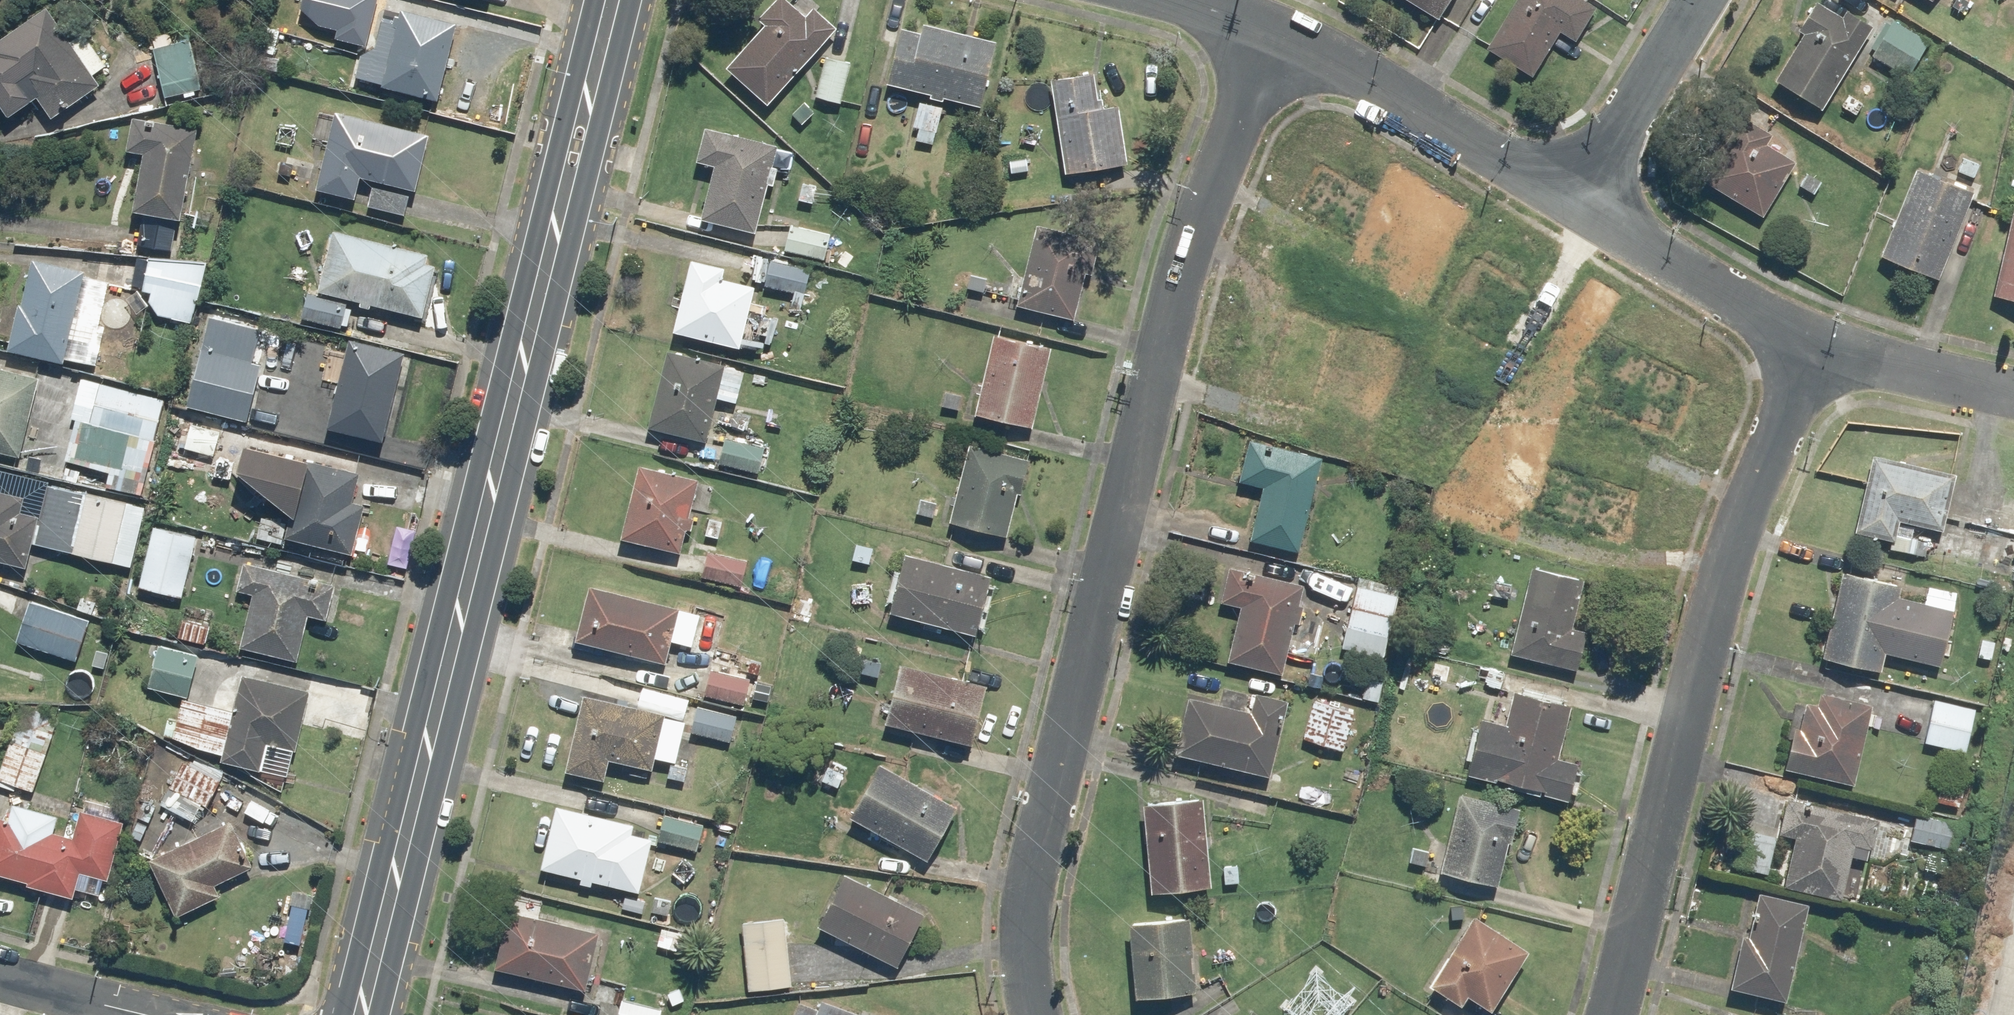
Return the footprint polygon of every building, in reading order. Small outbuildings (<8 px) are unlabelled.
[(301,17),(344,27),(350,0),(305,0),(301,17)] [(838,24),(810,0),(790,0),(733,64),(772,99),(838,24)] [(1444,17),(1454,0),(1414,0),(1444,17)] [(1594,0),(1519,0),(1492,46),(1536,72),(1562,26),(1582,37),(1601,4),(1594,0)] [(49,4),(0,39),(0,91),(16,114),(42,95),(57,116),(104,82),(97,72),(110,63),(87,32),(75,40),(49,4)] [(460,22),(402,8),(385,84),(443,97),(460,22)] [(1822,11),(1779,77),(1826,107),(1878,26),(1854,10),(1844,25),(1822,11)] [(1932,42),(1896,20),(1875,54),(1911,77),(1932,42)] [(903,23),(890,83),(984,104),(999,39),(926,22),(924,28),(903,23)] [(191,26),(152,35),(165,97),(204,89),(191,26)] [(854,59),(827,52),(816,94),(843,101),(854,59)] [(1098,71),(1056,78),(1071,170),(1132,160),(1123,103),(1103,106),(1098,71)] [(946,104),(921,98),(915,125),(922,127),(919,139),(937,143),(946,104)] [(433,132),(336,110),(317,189),(407,210),(413,187),(419,189),(433,132)] [(1746,112),(1705,177),(1765,215),(1800,161),(1771,143),(1778,133),(1746,112)] [(201,125),(133,115),(128,148),(147,151),(139,210),(146,211),(142,243),(175,248),(180,216),(188,217),(201,125)] [(782,144),(710,125),(701,157),(717,162),(703,216),(757,230),(771,179),(778,181),(783,164),(777,162),(782,144)] [(1978,189),(1919,165),(1883,254),(1941,278),(1978,189)] [(1997,294),(2013,297),(2013,219),(1997,294)] [(832,234),(795,224),(788,249),(826,258),(832,234)] [(1093,272),(1101,237),(1040,224),(1023,303),(1077,315),(1087,271),(1093,272)] [(431,253),(337,229),(321,288),(425,315),(439,263),(429,260),(431,253)] [(154,289),(152,299),(158,312),(194,320),(207,261),(151,257),(144,287),(154,289)] [(101,326),(113,277),(35,258),(13,347),(68,361),(69,356),(99,363),(108,328),(101,326)] [(726,266),(695,259),(679,330),(767,350),(773,324),(749,319),(757,286),(723,279),(726,266)] [(795,275),(772,268),(768,283),(806,294),(813,269),(798,265),(795,275)] [(350,302),(310,293),(304,316),(344,326),(350,302)] [(250,417),(272,327),(212,312),(189,402),(250,417)] [(1054,345),(999,332),(980,411),(1035,424),(1054,345)] [(408,351),(353,338),(331,425),(387,439),(408,351)] [(709,440),(727,365),(669,351),(651,426),(709,440)] [(0,365),(0,450),(22,455),(40,374),(0,365)] [(166,398),(102,383),(93,421),(80,418),(70,458),(91,463),(86,480),(144,494),(166,398)] [(765,448),(728,438),(722,460),(760,470),(765,448)] [(1241,481),(1266,487),(1254,539),(1303,550),(1325,455),(1251,438),(1241,481)] [(1010,535),(1021,492),(1024,493),(1034,455),(973,439),(953,521),(1010,535)] [(288,536),(354,553),(367,503),(354,499),(361,472),(247,442),(244,467),(277,490),(295,509),(288,536)] [(1914,520),(1911,537),(1930,541),(1933,524),(1946,526),(1958,468),(1876,451),(1860,526),(1900,535),(1903,517),(1914,520)] [(701,476),(641,463),(626,535),(685,548),(701,476)] [(22,509),(26,496),(0,490),(0,557),(28,564),(41,514),(22,509)] [(134,564),(146,505),(88,494),(76,553),(134,564)] [(186,595),(198,534),(155,526),(143,587),(186,595)] [(748,558),(708,549),(703,574),(743,583),(748,558)] [(285,552),(281,569),(248,560),(240,588),(257,592),(243,644),(298,659),(311,612),(331,617),(340,585),(316,579),(321,562),(285,552)] [(993,575),(911,552),(895,611),(977,633),(993,575)] [(1308,584),(1233,564),(1224,599),(1245,605),(1230,659),(1284,673),(1308,584)] [(1576,625),(1588,577),(1536,564),(1515,650),(1582,666),(1591,629),(1576,625)] [(1884,667),(1888,649),(1944,662),(1956,607),(1901,594),(1904,581),(1845,568),(1826,653),(1884,667)] [(1401,591),(1360,582),(1344,647),(1386,657),(1401,591)] [(593,584),(579,638),(668,661),(674,639),(695,645),(703,614),(593,584)] [(91,620),(32,600),(19,639),(78,659),(91,620)] [(227,628),(184,618),(180,633),(223,644),(227,628)] [(201,654),(161,644),(150,684),(190,695),(201,654)] [(988,682),(902,664),(890,723),(976,741),(988,682)] [(752,675),(715,669),(711,695),(748,702),(752,675)] [(232,700),(217,697),(216,704),(183,697),(174,741),(228,752),(227,759),(264,767),(269,740),(300,746),(313,686),(245,672),(237,709),(230,707),(232,700)] [(572,770),(609,779),(614,757),(654,768),(657,755),(677,760),(692,699),(642,686),(637,705),(592,693),(572,770)] [(1255,706),(1194,691),(1179,750),(1273,774),(1292,696),(1259,688),(1255,706)] [(1510,723),(1486,716),(1471,770),(1574,799),(1585,762),(1561,756),(1575,704),(1519,689),(1510,723)] [(1803,724),(1797,723),(1788,766),(1856,780),(1873,701),(1824,691),(1821,704),(1808,701),(1803,724)] [(1358,709),(1317,696),(1303,735),(1344,749),(1358,709)] [(1978,703),(1937,696),(1929,741),(1970,748),(1978,703)] [(24,703),(0,774),(0,779),(38,792),(63,716),(24,703)] [(740,714),(697,704),(691,730),(734,740),(740,714)] [(163,803),(197,820),(206,802),(209,804),(222,780),(185,761),(163,803)] [(883,761),(853,812),(930,857),(960,806),(883,761)] [(1517,840),(1524,804),(1461,791),(1445,870),(1504,882),(1512,839),(1517,840)] [(1793,797),(1786,826),(1798,829),(1785,882),(1843,896),(1854,852),(1872,857),(1881,818),(1793,797)] [(1209,798),(1150,802),(1156,889),(1215,885),(1209,798)] [(77,896),(80,887),(115,896),(121,872),(113,870),(126,821),(82,809),(75,836),(56,830),(60,813),(17,801),(12,822),(0,819),(0,871),(31,880),(30,884),(77,896)] [(644,889),(655,834),(637,830),(638,823),(558,807),(545,869),(644,889)] [(1914,847),(1932,849),(1930,869),(1946,870),(1953,811),(1918,807),(1914,847)] [(707,824),(665,813),(659,838),(700,848),(707,824)] [(154,857),(179,914),(224,895),(218,881),(253,865),(234,821),(154,857)] [(1781,833),(1744,825),(1735,863),(1772,872),(1781,833)] [(851,871),(824,922),(902,965),(929,914),(851,871)] [(1810,900),(1761,890),(1752,932),(1746,931),(1735,984),(1790,996),(1810,900)] [(511,913),(500,967),(590,985),(601,932),(511,913)] [(1471,993),(1496,1009),(1533,948),(1477,914),(1435,982),(1467,1001),(1471,993)] [(786,917),(747,921),(752,990),(792,986),(786,917)] [(1193,917),(1134,922),(1141,995),(1200,990),(1193,917)] [(828,996),(824,1006),(805,999),(799,1014),(876,1014),(828,996)] [(623,998),(619,1014),(663,1014),(664,1006),(623,998)]
